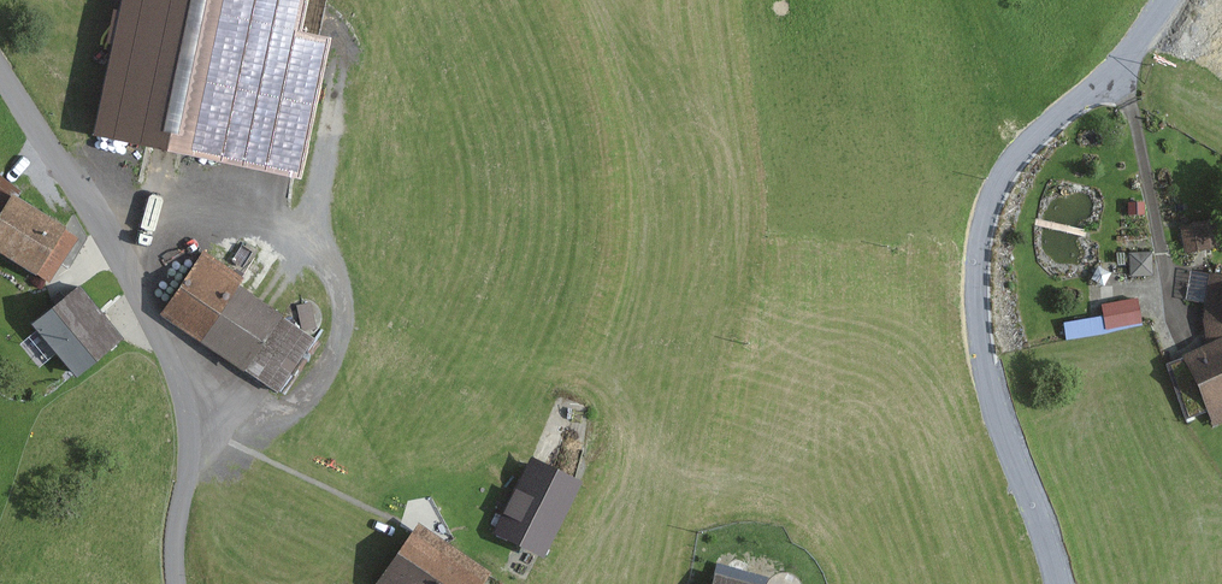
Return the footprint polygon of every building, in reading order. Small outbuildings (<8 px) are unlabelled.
[(97,129),(293,169),(319,42),(288,36),(296,0),(123,0),(97,129)] [(0,175),(0,253),(50,284),(79,237),(18,199),(24,190),(0,175)] [(1145,202),(1128,202),(1128,217),(1145,216),(1145,202)] [(1182,227),(1187,252),(1221,246),(1221,239),(1219,221),(1182,227)] [(249,272),(206,245),(161,316),(250,373),(254,367),(284,386),(317,334),(240,286),(249,272)] [(1153,252),(1130,253),(1132,277),(1154,275),(1153,252)] [(1211,274),(1204,321),(1221,324),(1221,275),(1211,274)] [(80,289),(29,326),(70,381),(120,345),(80,289)] [(1138,297),(1101,304),(1104,316),(1064,323),(1067,338),(1143,325),(1138,297)] [(1183,355),(1213,425),(1221,421),(1221,324),(1204,321),(1207,346),(1183,355)] [(581,482),(531,457),(494,533),(545,558),(581,482)] [(421,525),(379,583),(487,583),(493,576),(421,525)] [(716,576),(714,583),(748,583),(716,576)]
